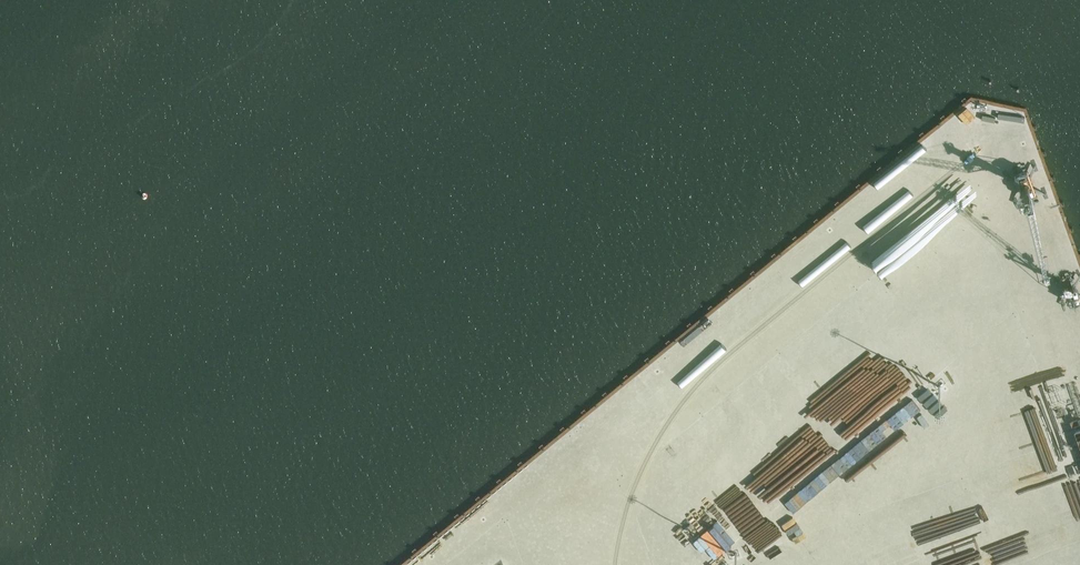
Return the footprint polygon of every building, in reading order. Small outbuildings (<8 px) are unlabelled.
[(780,298),(775,282),(764,286),(770,302),(780,298)] [(674,432),(717,564),(790,564),(752,450),(761,451),(762,439),(798,444),(804,393),(803,393),(801,386),(786,391),(777,363),(749,373),(759,404),(674,432)] [(912,487),(937,564),(996,564),(967,470),(912,487)]
